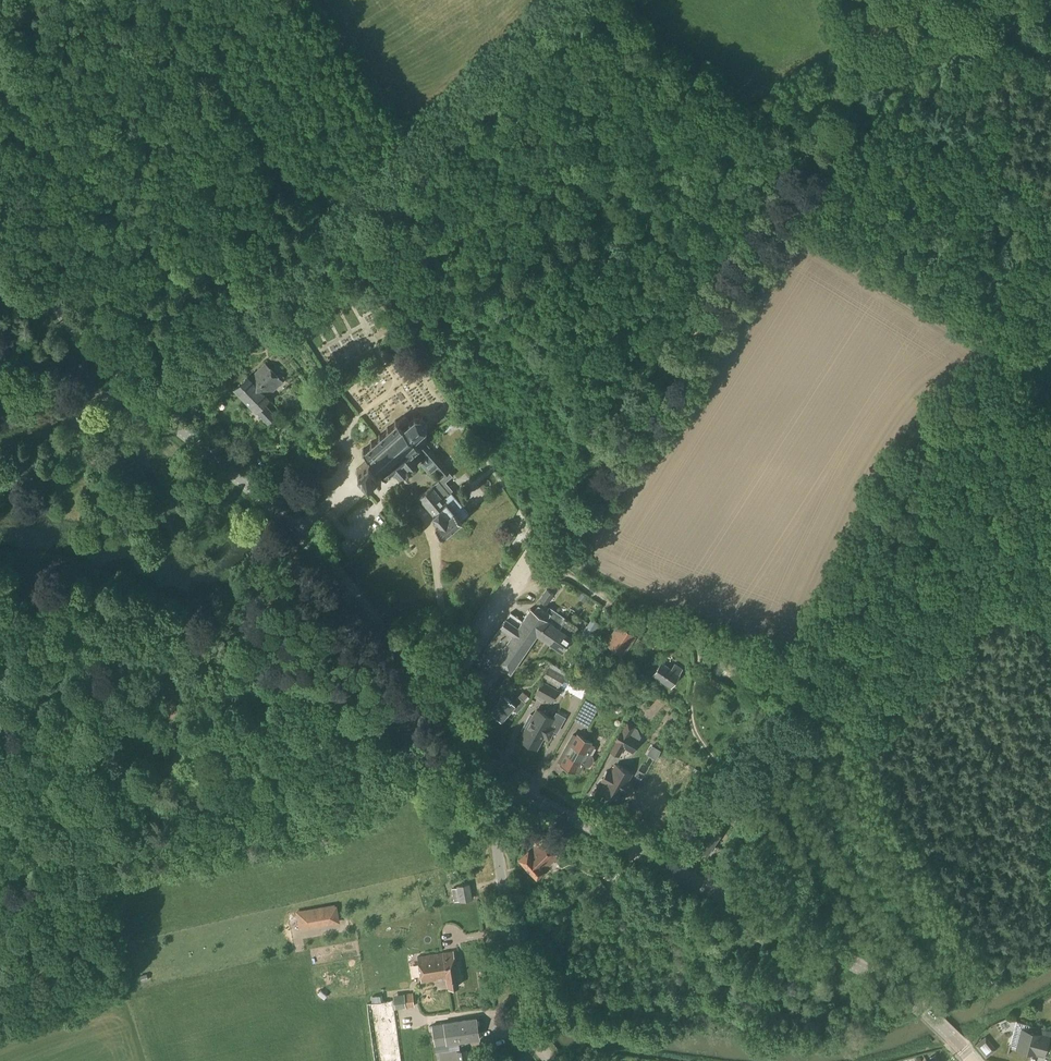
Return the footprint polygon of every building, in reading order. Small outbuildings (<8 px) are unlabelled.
[(289,321),(294,315),(290,311),(285,316),(289,321)] [(264,343),(274,336),(262,319),(252,326),(264,343)] [(424,377),(429,373),(423,363),(417,368),(424,377)] [(249,379),(266,397),(283,382),(266,364),(249,379)] [(268,399),(266,397),(249,379),(248,378),(235,390),(255,411),(256,411),(268,423),(275,416),(263,403),(268,399)] [(437,467),(444,476),(448,472),(428,448),(431,448),(433,447),(432,444),(425,439),(426,437),(422,433),(425,430),(425,423),(421,418),(416,418),(401,429),(395,425),(362,452),(368,460),(356,469),(366,481),(378,472),(386,477),(394,470),(399,476),(417,461),(415,458),(422,453),(417,448),(418,447),(424,453),(427,456),(421,462),(421,465),(428,472),(431,472),(437,467)] [(452,476),(448,472),(444,476),(432,486),(418,498),(432,515),(439,524),(435,527),(444,536),(461,521),(460,521),(466,515),(448,494),(452,491),(445,482),(452,476)] [(546,605),(554,595),(546,590),(539,600),(546,605)] [(586,597),(581,594),(577,599),(583,602),(586,597)] [(551,615),(546,611),(538,606),(534,611),(530,609),(522,621),(510,612),(482,654),(494,662),(510,673),(537,635),(551,615)] [(548,643),(565,619),(549,607),(546,611),(551,615),(537,635),(548,643)] [(565,619),(548,643),(562,653),(572,637),(571,637),(578,627),(565,619)] [(594,633),(599,623),(590,619),(586,626),(586,625),(580,635),(587,639),(591,632),(594,633)] [(645,633),(640,630),(632,624),(628,630),(620,625),(607,644),(623,654),(635,636),(641,640),(640,641),(652,649),(662,635),(650,627),(645,633)] [(671,669),(661,663),(653,675),(670,687),(679,675),(682,670),(674,664),(671,669)] [(558,688),(565,676),(548,667),(542,678),(558,688)] [(729,668),(720,678),(726,684),(735,674),(729,668)] [(551,703),(558,691),(542,682),(535,694),(551,703)] [(733,701),(739,693),(727,685),(722,693),(733,701)] [(591,700),(595,693),(590,691),(586,698),(591,700)] [(513,702),(504,695),(490,711),(501,721),(512,708),(516,713),(525,703),(518,696),(513,702)] [(749,713),(754,707),(743,698),(738,704),(749,713)] [(593,716),(597,708),(585,701),(581,709),(593,716)] [(550,725),(553,719),(537,710),(532,720),(529,719),(525,727),(527,728),(520,740),(536,749),(543,737),(548,740),(555,728),(550,725)] [(632,753),(640,740),(631,735),(636,726),(626,720),(608,751),(618,757),(624,748),(632,753)] [(578,738),(573,735),(558,761),(560,762),(559,765),(574,774),(576,771),(578,773),(582,765),(586,767),(589,767),(590,766),(591,764),(592,763),(593,761),(593,759),(592,757),(588,754),(593,747),(587,744),(589,741),(579,736),(578,738)] [(630,774),(615,765),(610,773),(607,771),(601,781),(605,783),(600,791),(602,792),(602,793),(606,795),(608,795),(616,800),(620,792),(626,795),(632,785),(626,782),(630,774)] [(710,855),(716,846),(713,845),(720,834),(709,826),(714,818),(709,814),(701,826),(706,830),(696,845),(707,853),(710,855)] [(536,879),(544,871),(560,858),(541,839),(528,850),(518,859),(536,879)] [(460,901),(471,899),(468,884),(458,886),(458,887),(452,888),(454,902),(460,901)] [(335,906),(298,912),(300,927),(301,927),(301,928),(325,924),(324,918),(336,916),(335,906)] [(458,986),(453,951),(417,957),(421,983),(447,979),(448,988),(458,986)] [(412,993),(404,994),(406,1008),(414,1007),(412,993)] [(393,999),(366,1003),(374,1060),(401,1060),(393,999)] [(446,1045),(480,1040),(476,1018),(443,1023),(431,1025),(435,1047),(446,1045)] [(1043,1055),(1048,1037),(1021,1030),(1017,1048),(1043,1055)] [(993,1052),(989,1047),(981,1053),(986,1058),(993,1052)] [(458,1059),(467,1058),(465,1048),(438,1051),(440,1060),(458,1060),(458,1059)]
